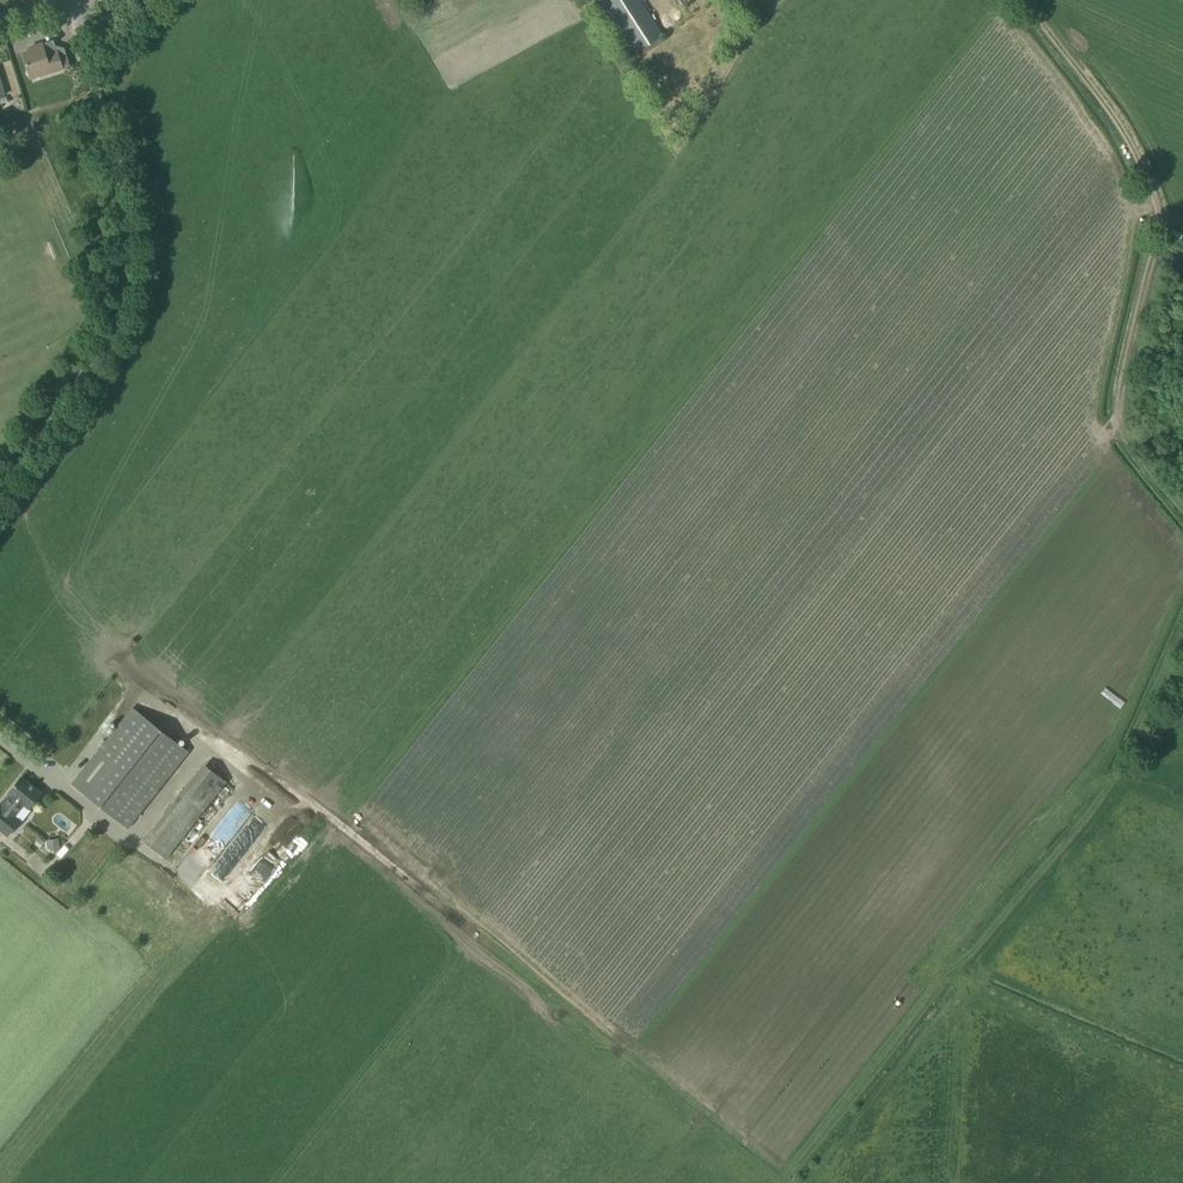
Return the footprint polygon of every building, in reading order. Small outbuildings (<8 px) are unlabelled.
[(660,38),(663,35),(667,33),(646,0),(597,0),(632,55),(636,53),(638,52),(640,57),(663,42),(660,38)] [(118,19),(114,11),(102,17),(105,25),(118,19)] [(57,50),(46,54),(42,43),(29,47),(30,50),(23,52),(31,79),(63,68),(57,50)] [(188,752),(133,708),(73,784),(128,828),(188,752)] [(203,763),(143,840),(166,858),(227,782),(203,763)] [(2,806),(0,804),(0,829),(8,836),(20,820),(15,816),(24,804),(26,806),(30,801),(33,804),(41,793),(21,777),(9,792),(11,794),(2,806)] [(268,825),(237,801),(192,860),(223,883),(268,825)] [(271,845),(280,853),(298,831),(289,824),(271,845)] [(58,838),(45,840),(47,849),(54,853),(60,847),(58,838)]
